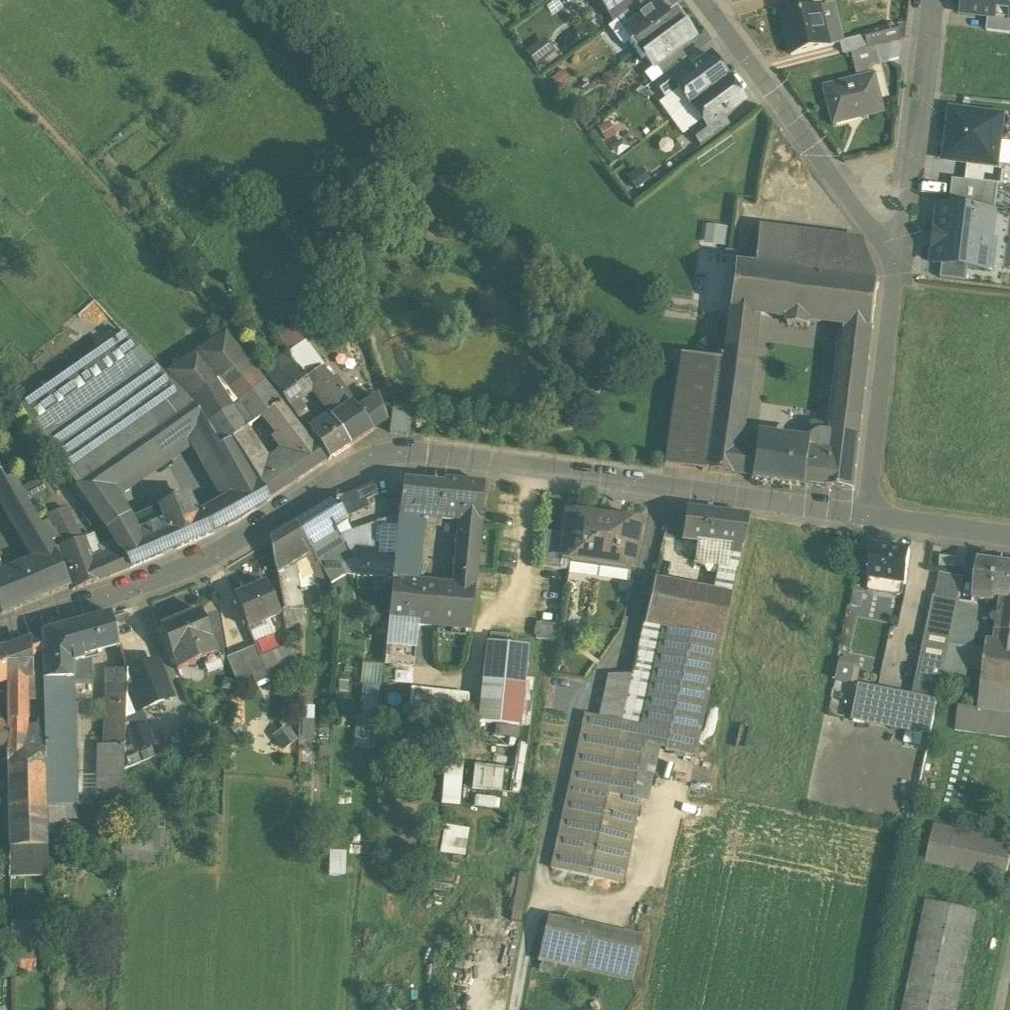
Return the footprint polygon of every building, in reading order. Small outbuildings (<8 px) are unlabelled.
[(611,10),(624,0),(603,0),(611,10)] [(611,10),(605,14),(612,24),(628,12),(631,10),(624,0),(611,10)] [(988,17),(1009,19),(1009,0),(964,0),(963,14),(988,17)] [(629,27),(624,30),(632,41),(629,43),(635,52),(681,18),(675,9),(665,16),(657,6),(635,22),(629,27)] [(819,8),(783,17),(792,56),(829,47),(819,8)] [(628,12),(621,17),(629,27),(635,22),(628,12)] [(988,17),(987,30),(1009,33),(1009,19),(988,17)] [(681,18),(635,52),(641,60),(644,58),(652,69),(678,50),(693,39),(685,28),(687,26),(681,18)] [(896,26),(865,34),(867,36),(842,42),(845,55),(852,54),(877,47),(897,42),(896,26)] [(550,38),(531,51),(540,64),(559,51),(550,38)] [(877,47),(852,54),(858,80),(874,76),(872,69),(882,66),(877,47)] [(678,50),(662,62),(669,72),(679,64),(685,59),(678,50)] [(686,73),(672,84),(677,90),(689,106),(726,79),(709,56),(686,73)] [(669,72),(662,62),(654,68),(661,77),(669,72)] [(661,77),(653,83),(665,98),(677,90),(672,84),(686,73),(679,64),(669,72),(661,77)] [(858,80),(825,89),(834,125),(836,124),(835,121),(862,114),(863,118),(883,113),(874,76),(858,80)] [(726,79),(689,106),(701,123),(705,129),(720,118),(743,101),(726,79)] [(945,160),(970,163),(998,166),(1004,117),(952,110),(945,160)] [(701,123),(689,131),(701,147),(727,128),(720,118),(705,129),(701,123)] [(1002,185),(1004,167),(998,166),(970,163),(968,181),(1002,185)] [(953,179),(950,208),(995,213),(999,185),(953,179)] [(950,208),(939,207),(933,263),(944,264),(968,267),(995,270),(998,239),(992,238),(995,213),(950,208)] [(731,244),(733,225),(707,223),(705,242),(731,244)] [(862,242),(758,229),(754,268),(876,283),(876,282),(878,282),(863,241),(862,241),(862,242)] [(944,264),(942,279),(967,281),(968,267),(944,264)] [(754,268),(736,266),(736,265),(734,265),(734,267),(734,268),(730,308),(729,308),(728,310),(789,318),(810,320),(846,325),(872,328),(873,328),(873,326),(872,325),(873,322),(872,322),(874,307),(875,307),(875,304),(874,304),(876,289),(877,289),(877,286),(878,286),(878,283),(878,282),(876,282),(876,283),(754,268)] [(752,313),(729,310),(722,361),(720,380),(721,380),(744,385),(752,313)] [(810,320),(789,318),(788,325),(789,326),(789,325),(807,327),(807,328),(809,328),(810,320)] [(872,328),(846,325),(835,414),(861,418),(862,418),(862,416),(865,389),(866,386),(865,386),(868,359),(869,359),(869,357),(872,328)] [(125,334),(19,408),(44,443),(71,480),(94,464),(169,412),(186,400),(154,365),(125,334)] [(224,335),(168,374),(188,399),(202,421),(230,401),(249,428),(263,417),(279,405),(280,405),(263,383),(224,335)] [(680,355),(664,467),(680,468),(696,357),(680,355)] [(264,374),(275,388),(289,406),(295,402),(311,389),(304,380),(287,357),(264,374)] [(696,357),(680,468),(708,472),(721,380),(720,380),(722,361),(696,357)] [(337,390),(321,369),(304,380),(311,389),(333,417),(352,404),(341,388),(337,390)] [(744,385),(721,380),(708,472),(750,478),(753,452),(735,450),(744,385)] [(377,397),(358,411),(372,431),(386,421),(377,397)] [(188,399),(186,400),(169,412),(189,439),(201,460),(208,455),(218,449),(202,421),(188,399)] [(230,401),(202,421),(218,449),(230,441),(243,432),(249,428),(230,401)] [(297,416),(302,411),(295,402),(289,406),(297,416)] [(333,417),(331,419),(350,446),(372,431),(358,411),(352,404),(333,417)] [(411,406),(393,404),(390,433),(408,435),(411,406)] [(280,405),(279,405),(263,417),(276,433),(274,434),(276,436),(277,435),(288,449),(281,455),(288,463),(285,465),(297,481),(325,462),(324,461),(323,461),(280,405)] [(313,420),(304,409),(302,411),(297,416),(306,427),(313,422),(313,420)] [(169,412),(94,464),(114,492),(189,439),(169,412)] [(861,418),(835,414),(826,487),(826,488),(853,491),(853,489),(855,467),(856,467),(856,465),(859,441),(859,438),(861,418)] [(331,419),(310,433),(329,460),(350,446),(331,419)] [(833,428),(814,426),(811,446),(813,446),(813,448),(819,449),(817,461),(822,462),(822,460),(829,461),(833,428)] [(259,455),(243,432),(230,441),(246,464),(259,455)] [(809,446),(757,440),(755,439),(753,452),(750,478),(750,480),(752,481),(752,480),(804,486),(804,487),(806,487),(806,485),(826,487),(829,461),(822,460),(822,462),(817,461),(819,449),(813,448),(813,446),(811,446),(809,446)] [(246,464),(230,441),(218,449),(208,455),(232,499),(241,518),(269,499),(258,483),(246,464)] [(272,473),(259,455),(246,464),(258,483),(272,473)] [(114,492),(94,464),(71,480),(70,480),(86,504),(99,523),(106,530),(126,518),(111,494),(114,492)] [(272,473),(258,483),(269,499),(297,481),(285,465),(272,473)] [(3,483),(3,484),(0,485),(0,498),(10,516),(27,507),(11,479),(3,483)] [(443,485),(402,481),(398,515),(399,515),(418,517),(442,518),(442,514),(440,514),(443,485)] [(484,485),(444,481),(443,485),(440,514),(442,514),(459,516),(457,539),(478,541),(484,485)] [(373,483),(339,498),(338,498),(336,499),(339,508),(344,516),(368,505),(366,500),(377,495),(373,483)] [(43,487),(26,496),(31,507),(49,497),(43,487)] [(184,495),(158,507),(168,531),(175,549),(228,526),(218,507),(195,519),(184,495)] [(232,499),(218,507),(228,526),(237,521),(241,518),(232,499)] [(334,499),(321,508),(345,548),(317,560),(323,571),(330,583),(344,575),(339,565),(350,559),(351,556),(335,529),(347,522),(344,516),(339,508),(336,499),(334,499)] [(91,528),(99,523),(86,504),(78,510),(91,528)] [(27,507),(10,516),(16,527),(37,562),(55,555),(53,549),(49,543),(38,525),(33,517),(27,507)] [(321,508),(295,524),(312,551),(317,560),(345,548),(321,508)] [(61,546),(81,539),(66,510),(47,517),(48,520),(57,539),(61,546)] [(603,519),(576,515),(573,511),(568,510),(563,513),(563,519),(565,523),(564,534),(561,557),(596,562),(603,519)] [(747,517),(686,510),(681,540),(732,546),(741,547),(742,544),(747,517)] [(418,517),(399,515),(393,581),(412,583),(418,517)] [(141,542),(126,518),(106,530),(113,542),(117,549),(129,568),(175,549),(168,531),(141,542)] [(629,522),(603,519),(596,562),(632,567),(637,533),(641,530),(642,525),(639,520),(633,519),(629,522)] [(57,539),(48,520),(38,525),(49,543),(57,539)] [(295,524),(269,540),(275,570),(293,565),(306,557),(312,551),(295,524)] [(564,534),(546,532),(542,567),(559,570),(561,557),(564,534)] [(94,534),(81,539),(89,560),(101,556),(102,555),(99,548),(94,534)] [(61,546),(53,549),(55,555),(69,587),(71,586),(72,590),(95,582),(109,577),(101,556),(89,560),(81,539),(61,546)] [(478,541),(457,539),(452,586),(474,588),(478,541)] [(113,542),(99,548),(102,555),(117,549),(113,542)] [(730,555),(725,554),(715,593),(730,596),(735,572),(741,547),(732,546),(730,555)] [(909,551),(874,547),(870,581),(905,585),(909,551)] [(102,555),(101,556),(109,577),(129,568),(117,549),(102,555)] [(317,560),(312,551),(306,557),(317,576),(323,571),(317,560)] [(393,558),(355,554),(353,576),(391,580),(393,558)] [(37,562),(24,568),(37,600),(69,587),(55,555),(37,562)] [(956,558),(940,557),(939,567),(954,569),(956,558)] [(998,564),(978,561),(973,600),(1006,604),(1002,632),(1009,633),(1009,566),(998,564)] [(293,565),(275,570),(282,609),(302,606),(298,576),(295,576),(293,565)] [(0,615),(37,600),(24,568),(0,577),(0,614),(0,615)] [(963,578),(940,573),(935,597),(959,602),(963,578)] [(675,584),(654,580),(644,624),(681,631),(689,587),(675,584)] [(412,583),(393,581),(389,623),(418,626),(433,627),(438,585),(412,583)] [(266,583),(234,597),(247,629),(279,615),(266,583)] [(452,586),(438,585),(433,627),(470,631),(474,588),(452,586)] [(715,593),(689,587),(681,631),(720,640),(727,608),(730,596),(715,593)] [(959,602),(935,597),(928,631),(951,636),(955,620),(959,602)] [(978,605),(959,602),(955,620),(976,623),(978,605)] [(282,609),(282,610),(284,624),(304,621),(302,606),(282,609)] [(200,611),(160,627),(178,670),(217,653),(200,611)] [(110,614),(43,632),(43,634),(42,635),(43,653),(44,679),(75,678),(92,677),(92,658),(91,654),(118,647),(110,614)] [(976,623),(955,620),(951,636),(949,645),(972,648),(976,623)] [(418,626),(389,623),(387,643),(416,646),(418,626)] [(559,627),(539,623),(536,639),(557,642),(559,627)] [(622,723),(622,724),(647,730),(668,735),(697,742),(720,640),(681,631),(644,624),(631,682),(622,723)] [(951,636),(928,631),(921,662),(945,667),(945,666),(949,645),(951,636)] [(1002,632),(999,652),(1009,653),(1009,633),(1002,632)] [(42,635),(4,649),(3,647),(4,673),(5,678),(7,678),(7,721),(24,721),(24,677),(33,676),(32,657),(43,653),(42,635)] [(527,646),(487,642),(478,723),(519,727),(527,646)] [(416,646),(387,643),(385,665),(414,668),(416,646)] [(260,657),(259,657),(264,670),(268,679),(293,668),(288,645),(260,657)] [(972,648),(949,645),(945,666),(967,669),(983,671),(986,650),(972,648)] [(256,646),(226,658),(236,682),(264,670),(259,657),(260,657),(256,646)] [(986,650),(983,671),(981,682),(1009,686),(1009,653),(999,652),(986,650)] [(840,661),(836,680),(854,684),(858,665),(840,661)] [(945,667),(921,662),(914,696),(937,701),(943,677),(945,667)] [(157,663),(126,674),(125,715),(138,710),(171,697),(157,663)] [(967,669),(945,666),(945,667),(943,677),(965,680),(967,669)] [(126,670),(108,668),(106,746),(124,744),(124,724),(125,715),(126,674),(126,670)] [(631,682),(608,676),(598,718),(622,723),(631,682)] [(75,678),(44,679),(45,730),(46,748),(44,748),(46,808),(64,807),(76,807),(76,806),(78,806),(75,678)] [(981,682),(978,708),(978,709),(1009,714),(1009,686),(981,682)] [(381,747),(382,683),(361,683),(360,747),(381,747)] [(914,696),(859,685),(852,717),(931,732),(937,701),(914,696)] [(467,695),(411,690),(408,715),(464,720),(467,695)] [(978,709),(978,708),(958,706),(955,730),(1009,738),(1009,714),(978,709)] [(138,710),(125,715),(124,724),(141,718),(138,710)] [(598,718),(585,716),(551,869),(621,885),(639,799),(632,797),(631,798),(606,793),(622,724),(622,723),(598,718)] [(128,757),(132,767),(155,757),(151,748),(155,746),(143,717),(124,724),(125,729),(135,754),(128,757)] [(24,721),(7,721),(8,749),(7,749),(8,800),(26,801),(25,749),(24,749),(24,721)] [(647,730),(622,724),(606,793),(631,798),(632,797),(647,730)] [(697,742),(668,735),(664,751),(694,758),(697,742)] [(124,744),(106,746),(99,746),(97,805),(122,803),(124,744)] [(26,801),(8,800),(9,848),(47,847),(46,808),(44,748),(39,747),(25,749),(26,801)] [(475,766),(472,788),(500,791),(503,769),(475,766)] [(466,772),(448,771),(446,800),(465,801),(466,772)] [(473,797),(471,807),(499,811),(500,800),(473,797)] [(64,807),(46,808),(47,834),(65,833),(64,807)] [(120,861),(161,865),(166,810),(122,807),(120,861)] [(934,826),(926,862),(1005,880),(1009,857),(1009,843),(934,826)] [(468,831),(445,827),(441,854),(464,857),(468,831)] [(9,848),(10,878),(47,877),(47,847),(9,848)] [(526,919),(530,873),(519,872),(514,918),(526,919)] [(927,902),(904,1009),(955,1009),(976,913),(927,902)] [(641,937),(549,917),(540,960),(632,980),(641,937)] [(37,924),(10,923),(11,971),(37,973),(37,952),(37,924)]
